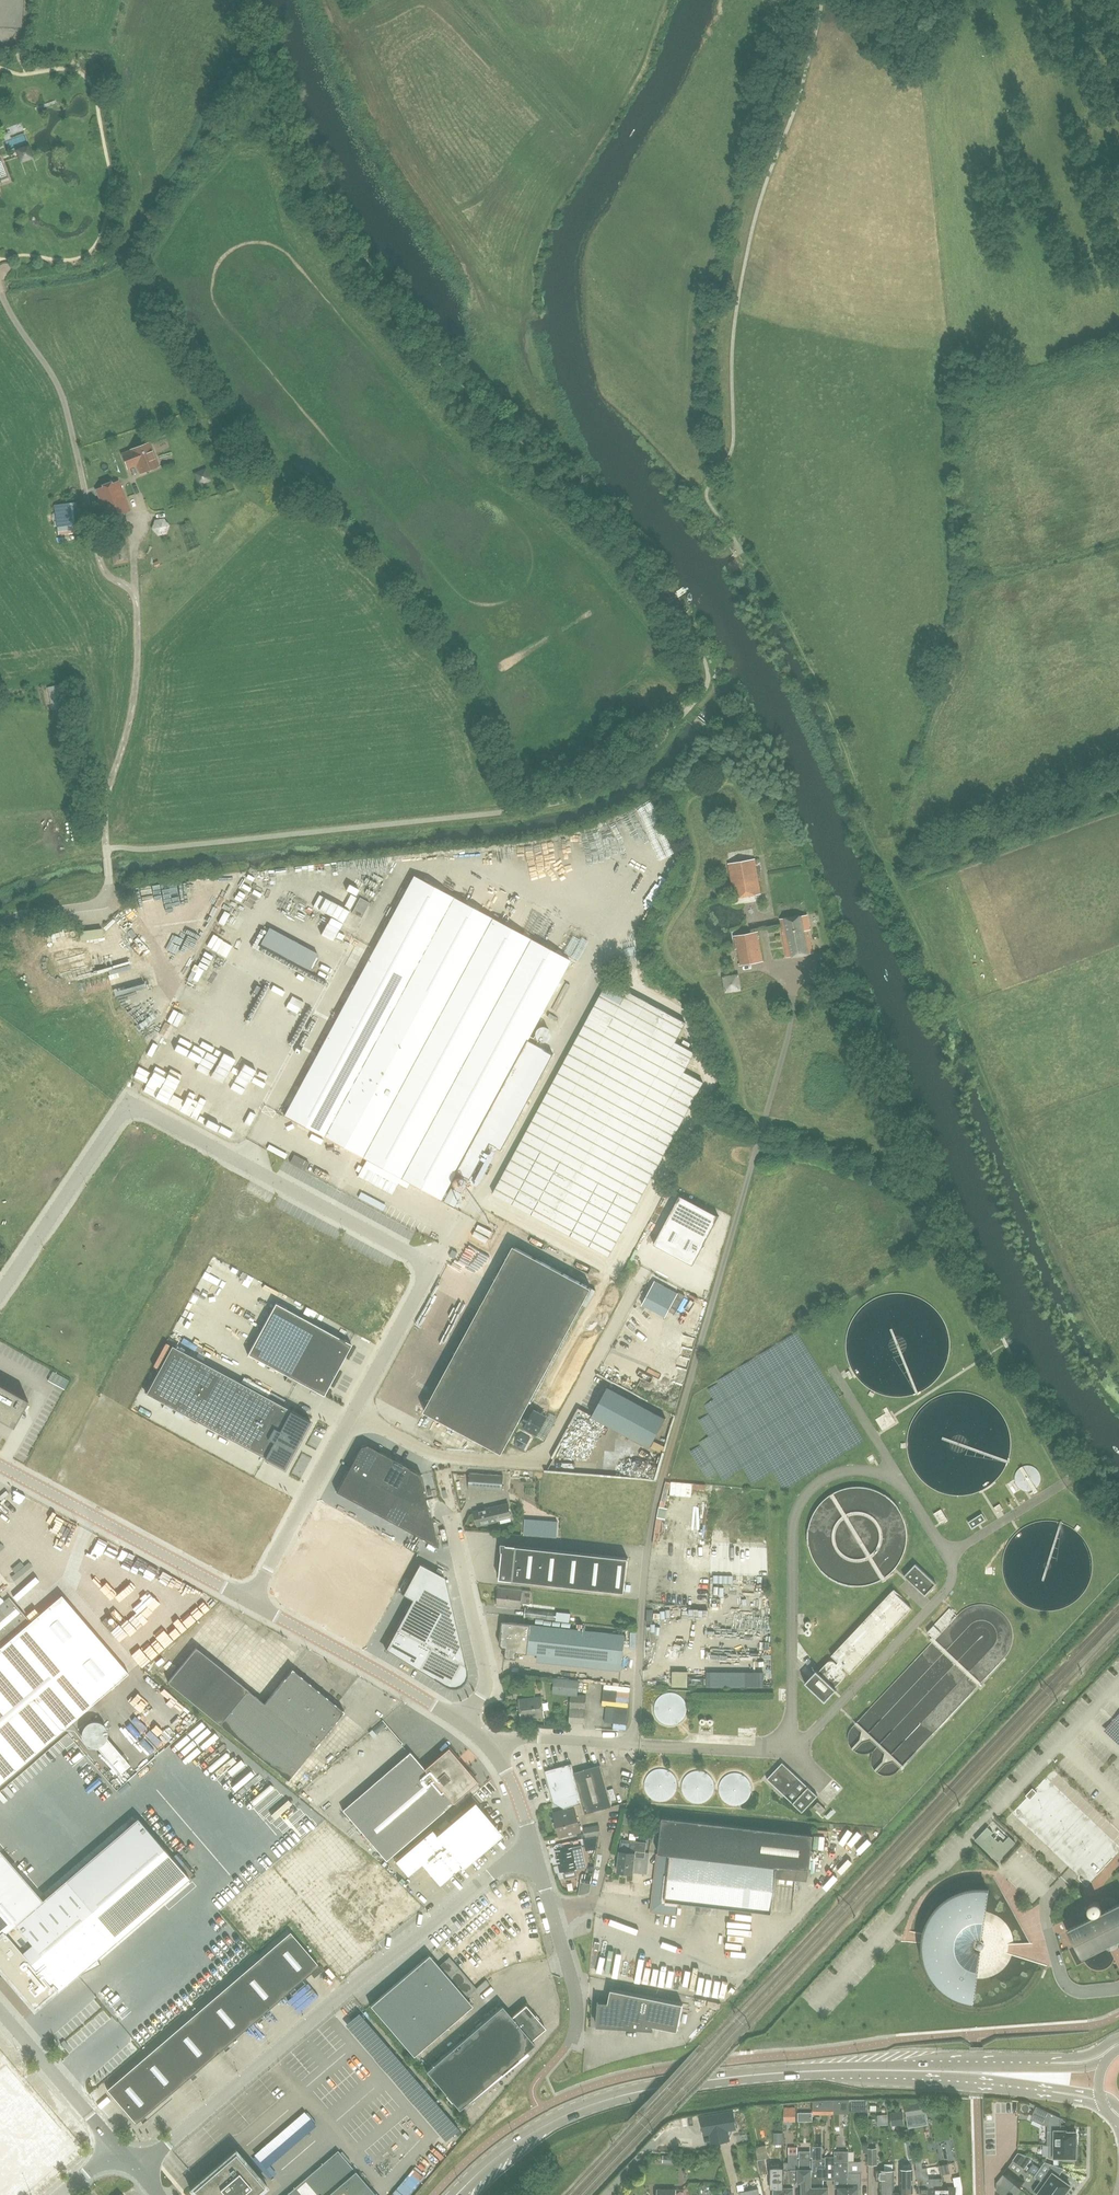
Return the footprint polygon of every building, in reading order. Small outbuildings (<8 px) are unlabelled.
[(158,465),(150,443),(132,449),(132,450),(123,453),(128,467),(137,464),(140,472),(158,465)] [(131,510),(119,481),(96,489),(108,519),(131,510)] [(161,532),(170,522),(163,516),(154,526),(161,532)] [(72,533),(72,526),(59,528),(60,534),(72,533)] [(124,534),(109,537),(114,563),(128,561),(124,534)] [(483,858),(497,856),(496,848),(482,850),(483,858)] [(754,859),(728,863),(734,897),(760,892),(754,859)] [(440,1199),(570,959),(414,874),(284,1114),(440,1199)] [(808,929),(809,929),(806,914),(779,919),(786,957),(811,953),(808,929)] [(81,937),(93,936),(93,925),(81,926),(81,937)] [(762,961),(757,931),(733,935),(738,965),(762,961)] [(724,971),(725,987),(741,986),(740,971),(724,971)] [(608,1256),(703,1082),(684,1072),(694,1052),(675,1042),(685,1022),(608,981),(493,1193),(608,1256)] [(535,1037),(534,1035),(533,1038),(529,1036),(526,1042),(534,1047),(538,1040),(537,1040),(536,1039),(535,1038),(535,1037)] [(152,1047),(157,1056),(164,1052),(159,1043),(152,1047)] [(199,1064),(192,1077),(232,1095),(238,1082),(199,1064)] [(305,1170),(309,1162),(294,1154),(290,1162),(305,1170)] [(450,1188),(443,1201),(454,1206),(461,1193),(450,1188)] [(679,1195),(652,1244),(691,1265),(718,1216),(679,1195)] [(310,1229),(313,1217),(299,1213),(295,1225),(310,1229)] [(502,1453),(591,1288),(513,1246),(424,1411),(502,1453)] [(656,1277),(642,1304),(665,1317),(680,1290),(656,1277)] [(275,1302),(247,1354),(324,1395),(351,1344),(275,1302)] [(264,1457),(284,1468),(310,1420),(290,1409),(290,1410),(172,1345),(146,1393),(264,1457)] [(382,1370),(376,1383),(381,1385),(387,1372),(382,1370)] [(13,1426),(28,1399),(0,1384),(0,1419),(13,1426)] [(608,1387),(592,1416),(650,1448),(666,1418),(608,1387)] [(337,1492),(439,1547),(423,1475),(368,1445),(361,1448),(337,1492)] [(502,1491),(503,1475),(470,1472),(469,1489),(502,1491)] [(520,1480),(512,1482),(513,1488),(522,1486),(520,1480)] [(507,1503),(474,1511),(477,1526),(496,1521),(495,1518),(510,1514),(507,1503)] [(1000,1504),(994,1508),(997,1513),(1003,1509),(1000,1504)] [(941,1509),(934,1514),(939,1523),(947,1518),(941,1509)] [(969,1522),(973,1528),(986,1520),(982,1514),(969,1522)] [(624,1592),(628,1558),(516,1546),(503,1544),(502,1554),(501,1554),(500,1561),(501,1561),(500,1579),(512,1580),(624,1592)] [(391,1639),(385,1649),(414,1666),(413,1667),(414,1668),(415,1666),(434,1678),(434,1679),(446,1686),(449,1687),(451,1687),(454,1687),(457,1687),(460,1686),(462,1684),(464,1682),(465,1680),(466,1677),(467,1674),(467,1671),(466,1669),(454,1619),(445,1577),(419,1563),(402,1594),(412,1600),(405,1612),(398,1626),(391,1638),(390,1637),(389,1638),(391,1639)] [(906,1576),(909,1579),(926,1596),(937,1584),(917,1565),(906,1576)] [(746,1604),(746,1609),(760,1608),(760,1587),(727,1588),(728,1604),(746,1604)] [(520,1609),(522,1591),(498,1588),(496,1606),(520,1609)] [(914,1608),(895,1590),(833,1655),(818,1671),(837,1689),(914,1608)] [(92,1704),(128,1673),(61,1595),(30,1621),(9,1597),(0,1604),(0,1782),(92,1704)] [(525,1617),(556,1620),(557,1612),(526,1608),(525,1617)] [(557,1609),(556,1617),(570,1619),(571,1611),(557,1609)] [(515,1659),(516,1653),(548,1656),(621,1664),(624,1636),(501,1622),(498,1645),(501,1648),(505,1649),(504,1658),(515,1659)] [(927,1632),(935,1639),(941,1632),(934,1625),(927,1632)] [(770,1635),(715,1635),(715,1652),(770,1652),(770,1635)] [(194,1646),(166,1681),(220,1724),(288,1780),(344,1712),(292,1670),(264,1704),(247,1690),(194,1646)] [(672,1682),(687,1683),(687,1665),(672,1665),(672,1682)] [(707,1683),(765,1682),(765,1665),(707,1666),(707,1683)] [(807,1682),(827,1700),(837,1689),(818,1671),(807,1682)] [(577,1695),(579,1682),(555,1679),(553,1693),(577,1695)] [(690,1706),(690,1703),(689,1700),(687,1697),(685,1695),(683,1693),(681,1691),(677,1690),(674,1690),(669,1691),(665,1692),(663,1694),(661,1697),(659,1700),(658,1703),(658,1705),(658,1708),(659,1711),(659,1713),(661,1716),(664,1719),(667,1720),(670,1722),(672,1722),(675,1722),(679,1721),(682,1720),(685,1718),(687,1715),(689,1712),(690,1709),(690,1706)] [(586,1697),(571,1696),(569,1722),(585,1723),(586,1697)] [(522,1720),(545,1717),(542,1697),(519,1699),(522,1720)] [(1103,1729),(1118,1744),(1118,1711),(1103,1729)] [(453,1803),(453,1802),(477,1782),(448,1748),(424,1768),(410,1752),(343,1810),(386,1861),(453,1803)] [(767,1779),(784,1795),(803,1813),(818,1796),(782,1763),(767,1779)] [(585,1813),(612,1806),(600,1765),(574,1772),(571,1764),(545,1771),(554,1802),(564,1808),(582,1803),(585,1813)] [(680,1784),(679,1780),(678,1777),(677,1775),(674,1772),(672,1770),(668,1768),(666,1768),(663,1767),(659,1768),(656,1769),(653,1771),(651,1773),(649,1776),(647,1779),(647,1782),(647,1784),(647,1787),(648,1790),(649,1793),(651,1795),(653,1797),(656,1799),(659,1800),(663,1801),(665,1800),(668,1800),(671,1798),(674,1796),(676,1794),(678,1791),(679,1787),(680,1784)] [(717,1787),(717,1786),(716,1783),(715,1779),(714,1777),(711,1774),(708,1772),(706,1771),(703,1770),(699,1770),(696,1770),(693,1771),(690,1773),(688,1775),(686,1778),(685,1780),(684,1783),(684,1786),(684,1789),(685,1792),(686,1795),(688,1797),(691,1800),(694,1801),(697,1802),(700,1803),(703,1803),(706,1802),(709,1800),(711,1799),(713,1796),(715,1793),(716,1790),(717,1787)] [(755,1788),(754,1785),(754,1782),(752,1779),(750,1777),(747,1774),(745,1773),(741,1772),(738,1772),(736,1772),(732,1773),(729,1774),(727,1776),(725,1778),(723,1781),(722,1785),(722,1788),(722,1793),(723,1796),(726,1799),(728,1802),(731,1803),(734,1804),(737,1805),(740,1805),(744,1804),(746,1803),(749,1800),(752,1797),(754,1794),(754,1791),(755,1788)] [(1027,1796),(1012,1812),(1079,1875),(1078,1878),(1086,1886),(1091,1881),(1091,1880),(1118,1851),(1118,1846),(1046,1777),(1034,1789),(1032,1787),(1025,1795),(1027,1796)] [(613,1780),(616,1792),(621,1790),(618,1779),(613,1780)] [(978,1816),(987,1807),(982,1801),(972,1810),(978,1816)] [(489,1845),(487,1844),(499,1834),(474,1805),(476,1804),(475,1802),(436,1834),(432,1829),(395,1861),(407,1876),(421,1864),(439,1885),(460,1867),(462,1869),(489,1845)] [(826,1809),(818,1802),(813,1807),(821,1814),(826,1809)] [(560,1836),(581,1830),(574,1808),(562,1812),(562,1814),(554,1816),(560,1836)] [(679,1900),(771,1910),(776,1864),(809,1868),(813,1833),(662,1816),(651,1910),(677,1912),(679,1900)] [(34,2007),(54,1989),(57,1992),(81,1971),(82,1972),(80,1973),(80,1974),(100,1964),(100,1963),(99,1963),(96,1958),(189,1878),(137,1817),(43,1899),(0,1850),(0,1967),(34,2007)] [(176,1823),(169,1829),(176,1839),(183,1834),(176,1823)] [(601,1834),(599,1825),(584,1828),(586,1837),(601,1834)] [(350,1939),(357,1949),(402,1912),(395,1903),(393,1904),(389,1899),(390,1898),(383,1889),(382,1889),(375,1881),(372,1884),(327,1828),(281,1865),(327,1922),(333,1917),(339,1925),(338,1925),(346,1934),(347,1933),(351,1938),(350,1939)] [(869,1844),(880,1836),(876,1830),(864,1838),(869,1844)] [(1000,1838),(998,1840),(991,1833),(985,1839),(980,1834),(975,1839),(981,1844),(976,1839),(979,1835),(1001,1856),(997,1860),(998,1860),(1016,1842),(1009,1835),(1003,1841),(1000,1838)] [(179,1843),(187,1851),(192,1845),(185,1837),(179,1843)] [(587,1848),(597,1846),(598,1837),(585,1839),(587,1848)] [(843,1858),(853,1846),(843,1837),(833,1848),(843,1858)] [(620,1849),(618,1870),(634,1872),(635,1857),(645,1858),(646,1843),(643,1843),(630,1841),(621,1840),(620,1849)] [(861,1840),(852,1849),(857,1854),(866,1846),(861,1840)] [(578,1876),(576,1869),(579,1868),(579,1866),(586,1864),(583,1845),(575,1847),(556,1850),(560,1872),(563,1872),(565,1878),(578,1876)] [(826,1866),(827,1850),(816,1850),(816,1865),(826,1866)] [(830,1863),(820,1873),(832,1885),(842,1876),(830,1863)] [(581,1883),(591,1885),(592,1876),(582,1874),(581,1883)] [(975,1946),(977,1948),(980,1949),(983,1948),(984,1946),(985,1944),(983,1941),(981,1940),(978,1940),(976,1942),(975,1941),(978,1939),(982,1939),(982,1938),(989,1889),(979,1889),(968,1890),(959,1893),(950,1898),(942,1904),(935,1911),(929,1920),(926,1929),(923,1939),(923,1949),(924,1959),(928,1969),(932,1978),(939,1986),(946,1993),(955,1998),(964,2002),(974,2004),(981,1951),(980,1951),(980,1950),(977,1949),(975,1946)] [(1099,1902),(1096,1901),(1093,1901),(1090,1903),(1088,1905),(1087,1908),(1083,1908),(1080,1910),(1077,1913),(1075,1916),(1075,1920),(1076,1924),(1066,1929),(1080,1956),(1118,1936),(1118,1903),(1116,1900),(1113,1898),(1109,1897),(1105,1897),(1102,1899),(1099,1902)] [(741,1917),(740,1925),(754,1925),(754,1917),(741,1917)] [(135,2122),(318,1965),(289,1931),(107,2088),(135,2122)] [(738,1932),(738,1941),(754,1941),(754,1932),(738,1932)] [(728,1940),(728,1948),(742,1948),(742,1940),(728,1940)] [(413,2055),(472,2004),(429,1954),(370,2004),(413,2055)] [(601,1954),(598,1970),(604,1971),(608,1955),(601,1954)] [(460,1969),(471,1965),(469,1956),(457,1960),(460,1969)] [(688,1989),(692,1971),(677,1968),(673,1986),(688,1989)] [(741,1972),(730,1983),(733,1987),(744,1976),(741,1972)] [(488,1978),(475,1987),(481,1994),(493,1985),(488,1978)] [(632,2028),(634,2021),(677,2031),(683,2004),(611,1989),(608,2002),(599,2001),(599,2000),(598,2000),(597,2026),(632,2028)] [(530,2039),(544,2027),(525,2004),(511,2016),(502,2005),(426,2070),(458,2108),(534,2043),(530,2039)] [(432,2089),(414,2100),(425,2116),(428,2113),(443,2135),(457,2126),(432,2089)] [(822,2100),(813,2100),(813,2109),(822,2109),(822,2100)] [(859,2100),(859,2109),(868,2109),(868,2100),(859,2100)] [(905,2105),(904,2105),(906,2116),(907,2116),(909,2127),(928,2124),(924,2114),(923,2103),(916,2104),(905,2105)] [(1036,2106),(1030,2119),(1042,2124),(1043,2122),(1048,2111),(1036,2106)] [(798,2121),(797,2107),(786,2108),(786,2121),(798,2121)] [(268,2165),(317,2122),(304,2108),(255,2151),(268,2165)] [(701,2117),(704,2133),(736,2128),(733,2111),(701,2117)] [(1059,2130),(1059,2125),(1061,2125),(1061,2117),(1048,2111),(1043,2122),(1049,2125),(1049,2130),(1048,2130),(1047,2144),(1077,2145),(1077,2138),(1076,2137),(1076,2131),(1066,2131),(1066,2130),(1059,2130)] [(890,2113),(891,2121),(903,2120),(902,2112),(890,2113)] [(380,2133),(359,2153),(369,2164),(390,2144),(380,2133)] [(66,2154),(75,2147),(70,2142),(61,2149),(66,2154)] [(1059,2157),(1076,2158),(1076,2152),(1077,2152),(1077,2145),(1047,2144),(1047,2145),(1049,2145),(1049,2157),(1054,2157),(1059,2157)] [(793,2187),(791,2187),(791,2169),(798,2169),(798,2157),(798,2147),(789,2147),(789,2161),(784,2161),(784,2174),(784,2194),(793,2194),(793,2187)] [(868,2153),(869,2164),(877,2164),(877,2148),(868,2148),(868,2153)] [(267,2185),(236,2149),(190,2188),(196,2194),(255,2194),(267,2185)] [(337,2150),(285,2194),(376,2194),(337,2150)] [(798,2169),(798,2181),(803,2181),(803,2187),(802,2187),(802,2194),(812,2194),(812,2174),(813,2174),(813,2170),(813,2157),(798,2157),(798,2169)] [(835,2161),(835,2160),(825,2160),(825,2157),(813,2157),(813,2170),(813,2174),(812,2174),(812,2194),(828,2194),(828,2187),(823,2187),(823,2179),(825,2179),(825,2178),(834,2178),(834,2175),(835,2161)] [(1013,2160),(1024,2168),(1028,2162),(1014,2157),(1013,2160)] [(765,2158),(758,2160),(761,2175),(768,2173),(765,2158)] [(835,2161),(834,2175),(839,2175),(840,2187),(839,2187),(839,2194),(848,2194),(848,2174),(848,2161),(835,2161)] [(1062,2194),(1065,2194),(1068,2191),(1067,2190),(1070,2185),(1058,2176),(1064,2168),(1052,2164),(1041,2180),(1062,2194)] [(1015,2184),(1019,2187),(1025,2180),(1018,2175),(1008,2166),(1002,2174),(1003,2174),(1015,2184)] [(942,2187),(941,2177),(927,2177),(925,2167),(915,2169),(920,2194),(942,2194),(942,2187)] [(894,2194),(906,2194),(906,2192),(912,2192),(912,2169),(901,2169),(900,2192),(894,2192),(894,2194)] [(875,2179),(880,2179),(880,2191),(882,2191),(882,2194),(894,2194),(894,2192),(894,2170),(884,2170),(875,2170),(875,2179)] [(861,2172),(848,2172),(848,2194),(861,2194),(861,2172)] [(784,2174),(779,2174),(779,2187),(774,2187),(774,2194),(784,2194),(784,2174)] [(1003,2174),(996,2182),(996,2190),(1002,2194),(1005,2194),(1015,2184),(1003,2174)] [(1033,2190),(1039,2194),(1062,2194),(1041,2180),(1033,2190)] [(955,2186),(942,2187),(942,2194),(955,2194),(955,2186)]
